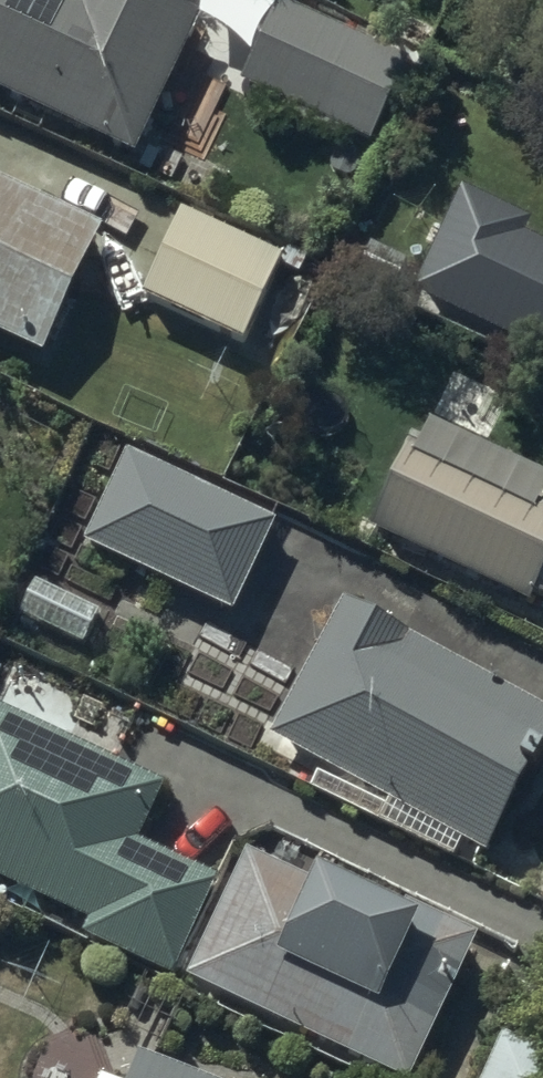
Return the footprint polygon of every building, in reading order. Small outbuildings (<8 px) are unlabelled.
[(162,0),(0,0),(0,82),(142,145),(199,16),(162,0)] [(298,0),(277,0),(240,76),(369,138),(409,54),(298,0)] [(0,179),(0,336),(37,353),(96,222),(0,179)] [(281,249),(182,204),(144,289),(243,334),(281,249)] [(475,210),(438,293),(542,340),(542,241),(475,210)] [(411,437),(375,515),(542,591),(542,496),(411,437)] [(276,513),(128,445),(87,534),(235,603),(276,513)] [(100,607),(35,576),(20,608),(85,639),(100,607)] [(340,597),(270,729),(489,844),(542,742),(542,703),(340,597)] [(0,709),(0,888),(174,963),(216,867),(140,835),(164,780),(0,709)] [(474,935),(250,842),(194,978),(417,1070),(474,935)] [(504,1025),(480,1077),(542,1077),(542,1043),(504,1025)] [(143,1047),(131,1077),(228,1077),(143,1047)]
